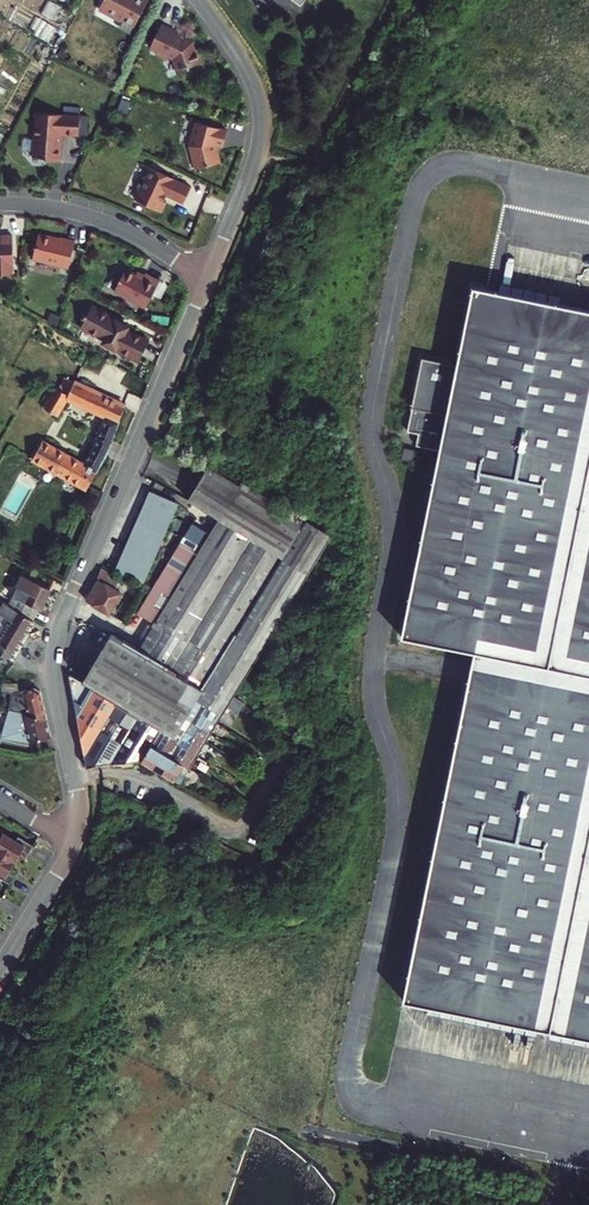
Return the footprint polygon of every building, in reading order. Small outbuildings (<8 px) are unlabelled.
[(102,3),(114,10),(113,13),(124,19),(123,22),(133,28),(149,0),(104,0),(102,3)] [(102,3),(100,6),(113,13),(114,10),(102,3)] [(123,22),(120,27),(130,33),(133,28),(123,22)] [(177,29),(163,22),(151,46),(158,49),(157,50),(166,55),(167,53),(174,57),(179,71),(190,68),(190,65),(202,61),(197,47),(196,48),(193,40),(194,40),(176,31),(177,29)] [(165,59),(154,63),(160,80),(171,76),(165,59)] [(59,139),(60,133),(79,134),(80,115),(36,111),(33,156),(45,157),(45,159),(60,160),(61,141),(59,139)] [(80,115),(79,134),(87,135),(89,115),(80,115)] [(198,119),(192,144),(198,167),(223,160),(220,149),(217,147),(219,142),(225,143),(229,127),(198,119)] [(157,195),(153,204),(179,216),(184,206),(182,205),(185,199),(202,207),(210,190),(168,171),(163,181),(159,182),(155,191),(157,194),(157,195)] [(15,270),(14,260),(16,260),(12,231),(1,232),(1,238),(0,238),(0,272),(15,270)] [(77,239),(63,236),(61,236),(61,239),(54,238),(53,236),(40,233),(34,258),(70,267),(77,239)] [(115,290),(147,306),(161,279),(147,272),(144,277),(127,268),(115,290)] [(485,289),(476,287),(460,365),(426,358),(410,432),(421,434),(419,446),(442,451),(403,637),(477,652),(404,1002),(588,1040),(588,311),(485,289)] [(83,326),(107,339),(105,342),(141,360),(151,339),(129,328),(131,325),(121,320),(121,318),(94,304),(90,313),(88,312),(85,317),(87,318),(83,326)] [(55,312),(52,320),(61,323),(64,315),(55,312)] [(67,378),(60,389),(69,393),(76,382),(67,378)] [(125,405),(76,382),(69,393),(60,389),(59,388),(55,394),(52,395),(45,408),(58,416),(69,398),(107,416),(99,436),(96,445),(85,464),(42,441),(33,457),(88,487),(108,451),(112,442),(125,405)] [(272,501),(241,482),(239,485),(208,466),(188,499),(219,518),(251,537),(309,573),(332,535),(273,499),(272,501)] [(151,491),(117,570),(116,571),(143,582),(177,503),(151,491)] [(216,518),(200,508),(137,613),(152,622),(216,518)] [(235,563),(251,537),(219,518),(204,544),(235,563)] [(309,573),(251,537),(235,563),(293,599),(309,573)] [(204,544),(156,621),(185,639),(188,641),(235,563),(204,544)] [(293,599),(235,563),(188,641),(185,639),(168,666),(190,679),(203,687),(197,697),(223,714),(293,599)] [(97,579),(86,600),(108,613),(120,593),(114,589),(120,580),(100,568),(96,579),(97,579)] [(8,603),(34,619),(39,608),(42,608),(50,587),(39,581),(31,577),(23,573),(8,603)] [(25,637),(35,620),(34,619),(8,603),(0,598),(0,623),(25,637)] [(156,621),(139,648),(168,666),(185,639),(156,621)] [(12,659),(25,637),(0,623),(0,651),(12,659)] [(117,702),(139,715),(161,728),(190,679),(168,666),(139,648),(124,639),(123,640),(111,634),(82,681),(117,702)] [(87,752),(117,702),(82,681),(70,674),(75,708),(84,753),(87,752)] [(161,728),(141,761),(180,784),(223,714),(197,697),(203,687),(190,679),(161,728)] [(8,710),(24,713),(47,720),(40,691),(35,687),(29,689),(18,691),(17,683),(2,685),(2,695),(11,693),(8,710)] [(139,715),(117,702),(87,752),(84,753),(86,767),(110,764),(139,715)] [(8,710),(5,722),(2,737),(31,740),(51,736),(47,720),(24,713),(8,710)] [(110,764),(141,761),(161,728),(139,715),(110,764)] [(18,861),(24,850),(30,853),(35,845),(20,836),(17,840),(0,830),(0,851),(18,861)] [(18,861),(0,851),(0,877),(12,884),(16,876),(11,872),(18,861)]
